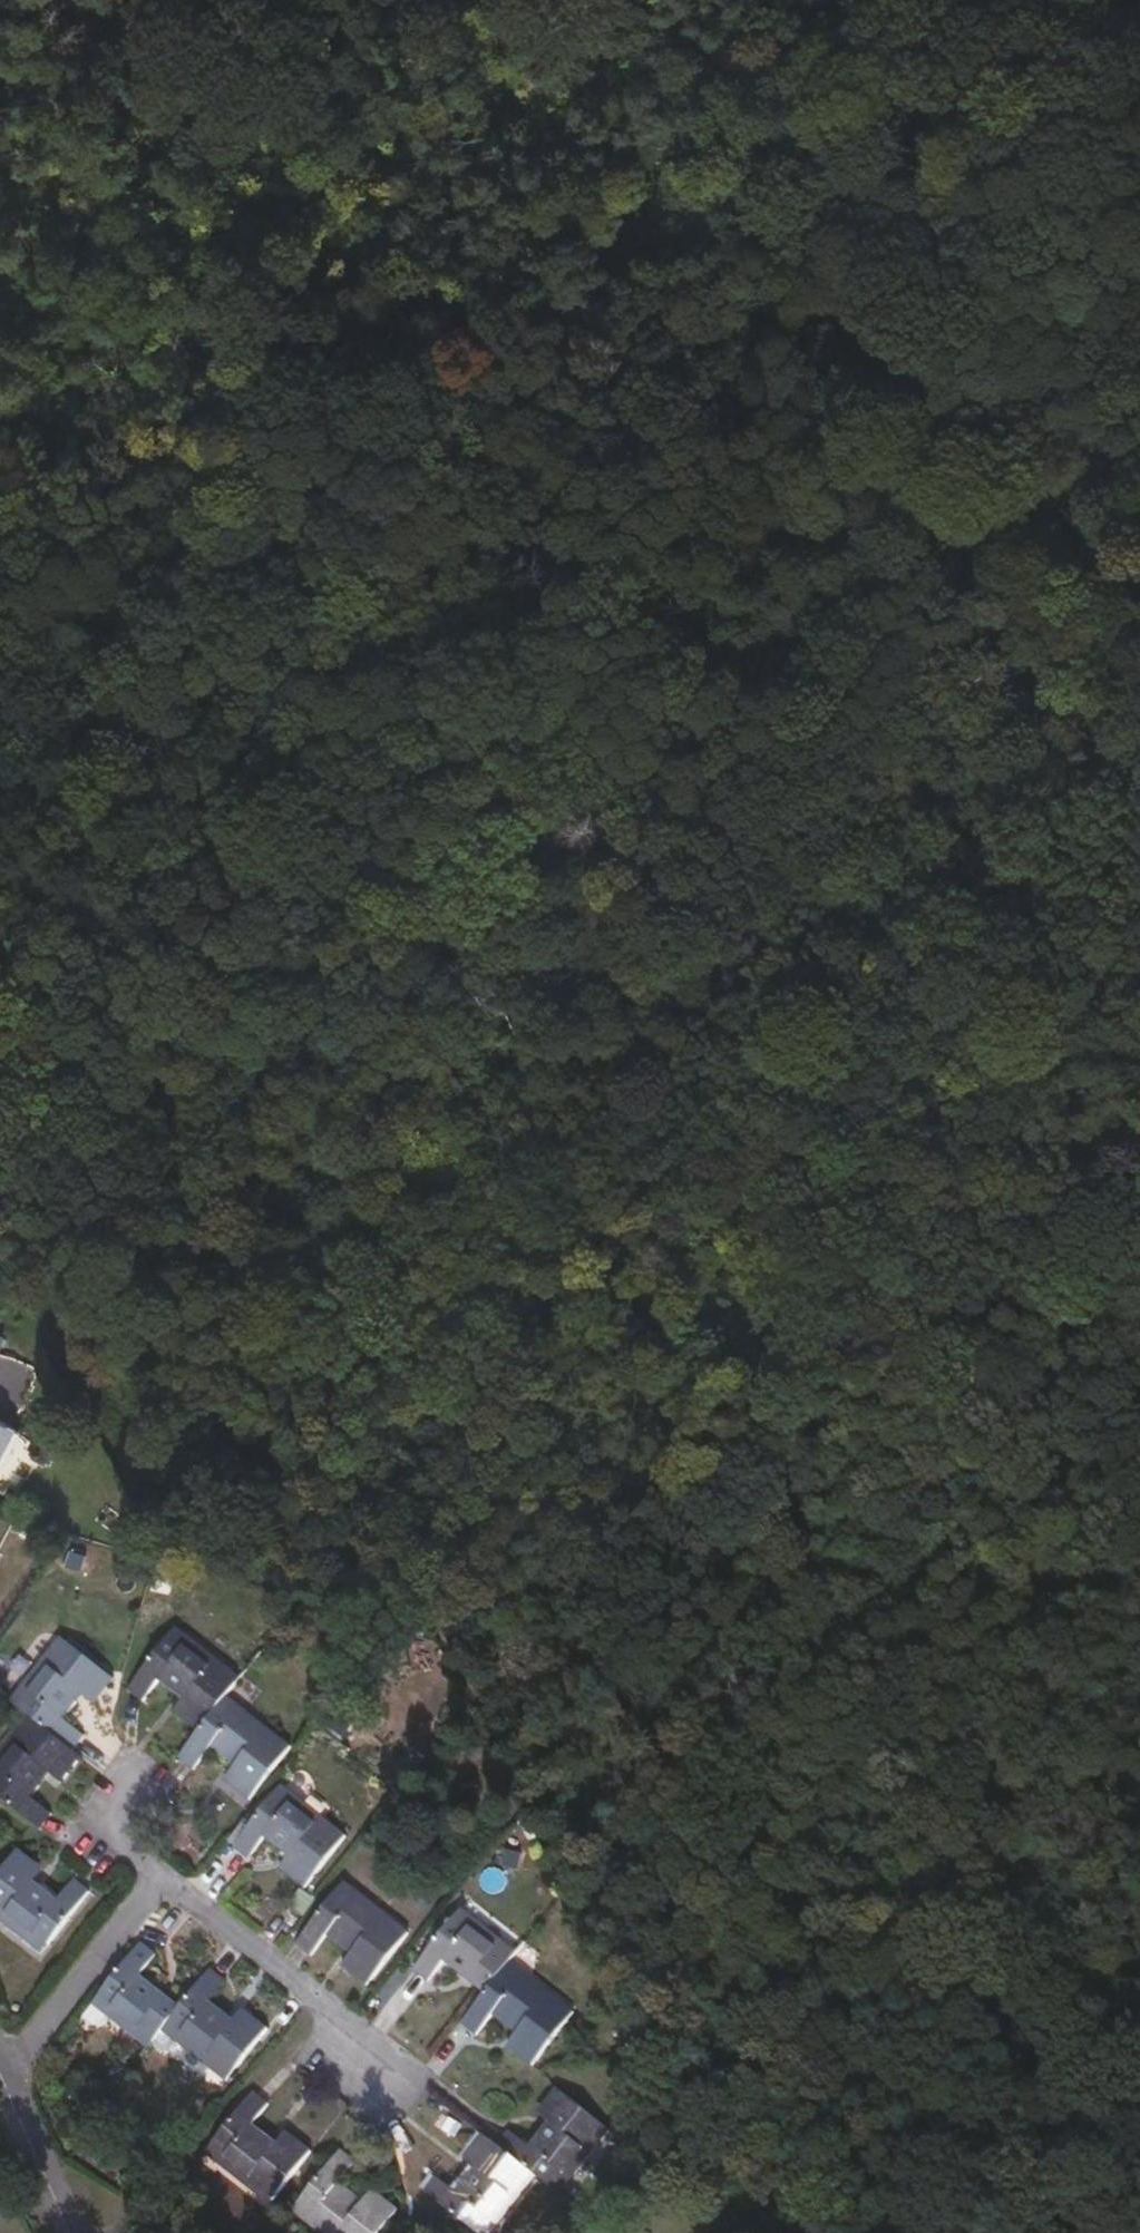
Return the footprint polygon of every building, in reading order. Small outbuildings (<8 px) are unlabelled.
[(0,1415),(0,1471),(23,1427),(0,1415)] [(233,1697),(245,1680),(179,1629),(132,1690),(146,1702),(163,1682),(186,1700),(178,1711),(203,1732),(233,1697)] [(64,1638),(12,1703),(31,1717),(75,1751),(86,1736),(67,1719),(85,1696),(98,1705),(118,1680),(64,1638)] [(295,1747),(233,1697),(203,1732),(183,1758),(198,1770),(214,1748),(238,1766),(227,1781),(252,1800),(295,1747)] [(31,1717),(0,1756),(0,1793),(44,1829),(54,1816),(34,1799),(53,1774),(65,1784),(84,1760),(75,1751),(31,1717)] [(307,1888),(348,1835),(285,1786),(238,1847),(251,1858),(266,1840),(290,1858),(283,1869),(307,1888)] [(279,1870),(287,1860),(266,1844),(258,1854),(279,1870)] [(20,1850),(0,1876),(0,1918),(45,1952),(91,1892),(76,1880),(61,1899),(38,1880),(46,1869),(20,1850)] [(410,1932),(345,1884),(298,1944),(315,1956),(330,1937),(354,1955),(345,1966),(370,1985),(410,1932)] [(513,1962),(520,1951),(463,1908),(416,1969),(430,1981),(446,1962),(488,1993),(513,1962)] [(166,2031),(184,2007),(145,1975),(159,1956),(144,1944),(96,2004),(152,2048),(166,2031)] [(576,2011),(513,1962),(488,1993),(464,2024),(480,2035),(495,2015),(519,2033),(510,2045),(536,2064),(576,2011)] [(228,1982),(214,1969),(184,2007),(166,2031),(229,2080),(270,2028),(245,2008),(235,2019),(213,2002),(228,1982)] [(540,2178),(561,2195),(612,2129),(561,2088),(540,2114),(550,2122),(532,2144),(512,2130),(499,2146),(540,2178)] [(272,2104),(256,2091),(207,2154),(272,2204),(313,2151),(289,2132),(280,2143),(256,2125),(272,2104)] [(499,2146),(485,2136),(467,2159),(479,2168),(460,2193),(439,2177),(427,2193),(480,2232),(496,2232),(540,2178),(499,2146)] [(295,2211),(323,2232),(383,2232),(401,2209),(376,2189),(367,2201),(343,2182),(359,2160),(344,2149),(295,2211)]
